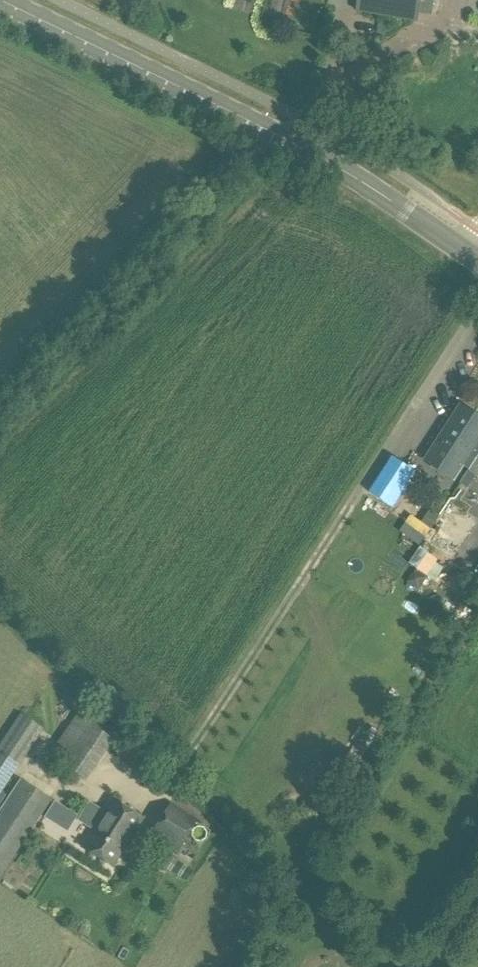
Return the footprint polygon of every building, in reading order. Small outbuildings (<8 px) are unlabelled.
[(355,10),(358,11),(417,22),(418,14),(432,16),(435,0),(357,0),(355,10)] [(426,459),(454,478),(476,445),(477,446),(477,417),(461,406),(426,459)] [(392,509),(416,473),(391,457),(368,492),(392,509)] [(432,528),(440,515),(430,509),(422,522),(432,528)] [(0,744),(0,791),(40,729),(19,715),(0,744)] [(87,718),(68,747),(80,754),(71,768),(97,784),(124,742),(87,718)] [(0,810),(0,873),(49,800),(20,780),(0,810)] [(90,803),(78,821),(91,830),(81,846),(110,866),(141,819),(112,800),(104,812),(90,803)] [(168,805),(150,834),(178,851),(195,821),(168,805)]
